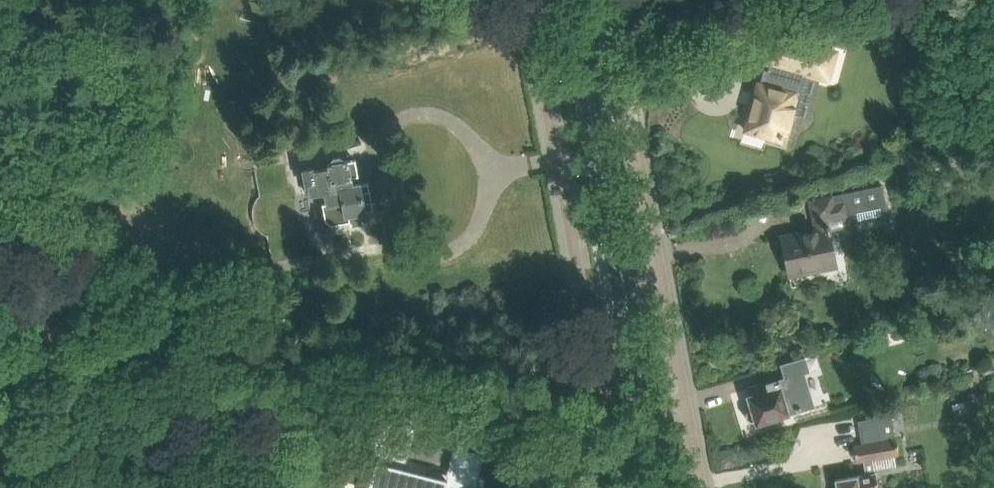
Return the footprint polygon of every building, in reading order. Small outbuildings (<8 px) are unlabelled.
[(782,132),(785,133),(796,95),(804,71),(811,73),(818,48),(788,39),(780,64),(783,65),(781,74),(764,70),(760,84),(759,84),(746,129),(767,135),(766,139),(779,142),(782,132)] [(331,161),(331,162),(327,163),(328,167),(315,169),(315,168),(303,170),(308,194),(320,191),(325,220),(331,224),(350,221),(350,224),(364,221),(362,211),(365,211),(360,182),(352,184),(348,159),(344,160),(344,159),(340,156),(333,157),(331,161)] [(829,267),(831,264),(835,263),(829,230),(855,225),(854,222),(888,215),(881,185),(809,199),(815,231),(782,238),(789,273),(817,267),(821,269),(829,267)] [(962,327),(985,319),(980,306),(957,314),(962,327)] [(754,421),(755,421),(756,421),(756,422),(776,416),(778,416),(777,414),(786,411),(781,395),(805,387),(800,372),(809,369),(805,356),(781,364),(785,377),(751,387),(753,394),(748,396),(752,407),(751,408),(749,408),(748,409),(747,410),(747,411),(746,412),(746,414),(746,415),(746,416),(747,417),(747,418),(748,419),(750,420),(751,421),(752,421),(754,421)] [(981,366),(984,374),(993,371),(993,361),(981,366)] [(898,453),(892,414),(858,420),(862,443),(853,444),(856,462),(863,460),(866,474),(835,479),(837,487),(877,487),(872,458),(898,453)] [(461,477),(406,463),(415,427),(381,419),(367,471),(372,472),(368,487),(364,487),(458,487),(461,477)]
